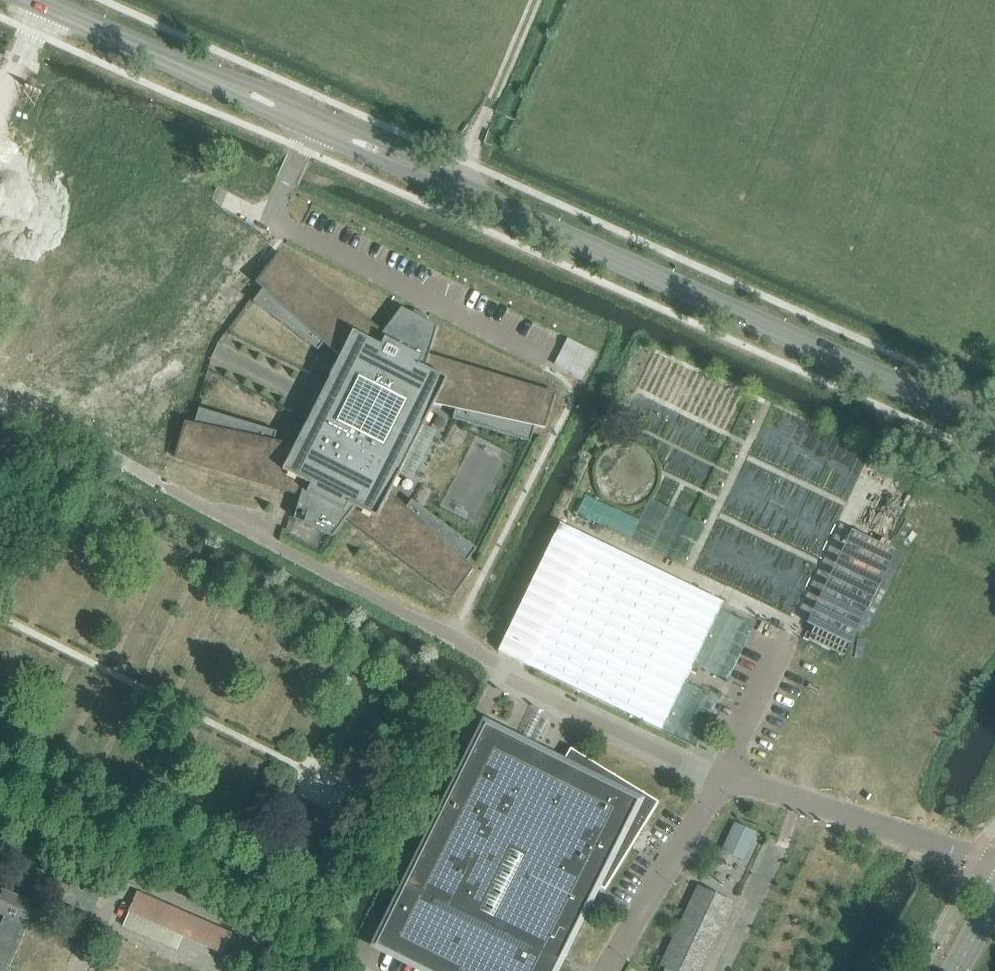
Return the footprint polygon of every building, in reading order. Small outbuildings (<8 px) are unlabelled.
[(545,428),(555,394),(429,356),(438,327),(427,321),(428,317),(415,311),(413,315),(402,308),(383,333),(277,254),(257,282),(264,288),(253,302),(318,351),(325,345),(341,357),(295,447),(274,439),(277,432),(199,409),(194,426),(185,424),(175,457),(301,495),(294,518),(332,538),(347,518),(453,597),(474,568),(467,562),(477,549),(408,498),(402,506),(389,495),(435,404),(456,410),(453,419),(531,443),(536,426),(545,428)] [(926,513),(879,490),(830,590),(876,613),(926,513)] [(499,651),(646,723),(703,606),(555,535),(499,651)] [(594,892),(593,891),(596,885),(606,891),(659,803),(571,749),(562,763),(548,755),(548,754),(485,723),(483,726),(485,727),(407,883),(406,882),(374,946),(378,947),(378,946),(428,970),(555,970),(594,892)] [(721,852),(744,862),(757,832),(735,822),(721,852)] [(58,898),(92,912),(102,888),(68,873),(58,898)] [(699,887),(662,965),(667,968),(666,970),(700,970),(732,903),(699,887)] [(9,970),(38,905),(4,889),(0,898),(0,916),(5,919),(0,931),(0,970),(10,970),(9,970)] [(130,913),(225,954),(233,935),(138,894),(130,913)]
